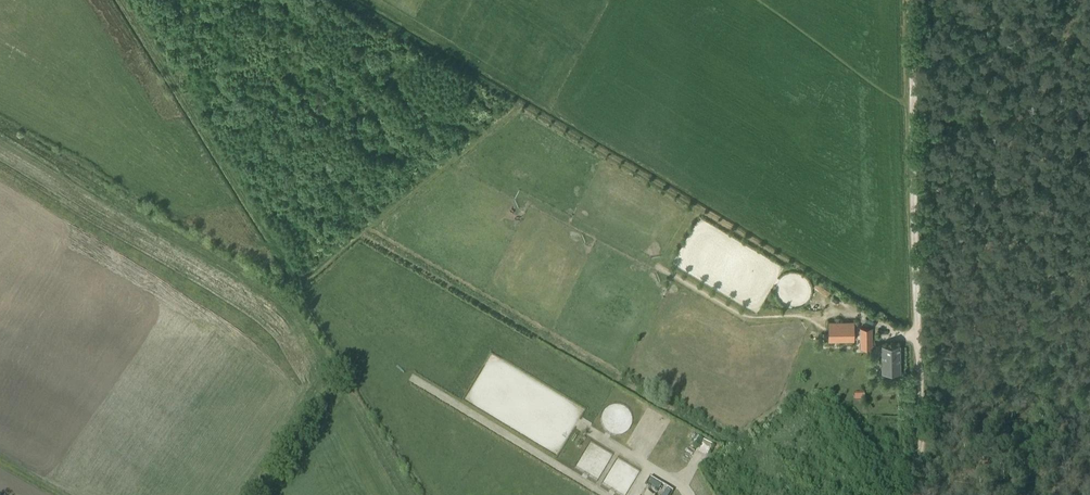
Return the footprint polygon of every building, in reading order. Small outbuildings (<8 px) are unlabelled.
[(854,322),(828,322),(828,341),(854,341),(854,322)] [(871,327),(860,328),(861,350),(872,349),(871,327)] [(900,344),(881,345),(882,372),(900,372),(900,344)]
